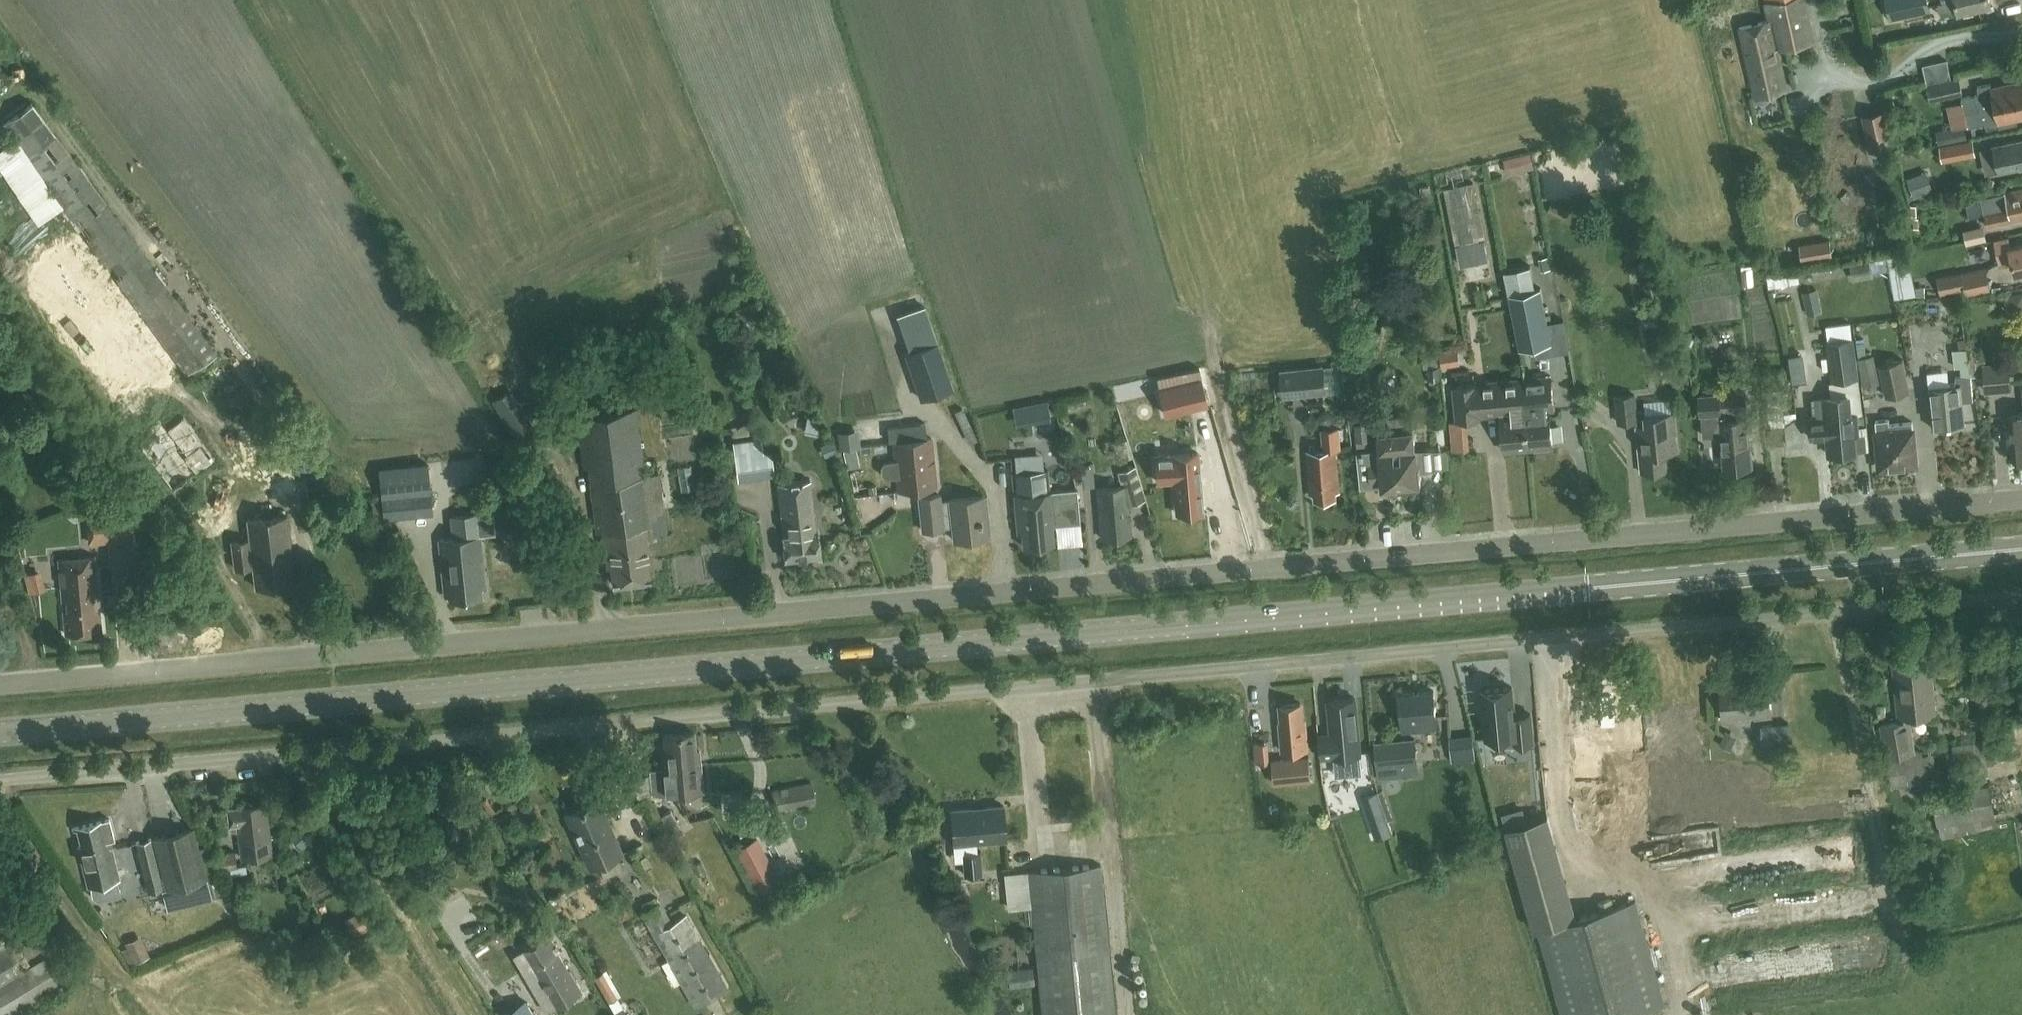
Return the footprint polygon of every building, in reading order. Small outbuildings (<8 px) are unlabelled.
[(1768,18),(1775,45),(1810,38),(1805,13),(1804,13),(1802,0),(1765,0),(1770,18),(1768,18)] [(1891,18),(1930,9),(1928,0),(1886,0),(1891,18)] [(1991,4),(1990,0),(1956,0),(1958,11),(1991,4)] [(1775,45),(1768,18),(1739,25),(1755,92),(1785,85),(1775,45)] [(1947,61),(1923,66),(1931,101),(1962,94),(1959,77),(1951,79),(1947,61)] [(2009,85),(2009,83),(1991,87),(1990,83),(1978,86),(1979,94),(1961,98),(1967,126),(1985,123),(1987,128),(1999,126),(2017,122),(2016,116),(2021,115),(2021,82),(2009,85)] [(5,123),(168,346),(189,374),(200,367),(218,353),(33,103),(5,123)] [(1884,111),(1864,115),(1871,151),(1891,146),(1884,111)] [(1965,137),(1963,126),(1936,131),(1938,143),(1965,137)] [(1973,139),(1939,145),(1943,162),(1976,155),(1973,139)] [(2009,169),(2021,166),(2021,139),(1992,145),(1998,171),(2009,169)] [(1531,152),(1504,159),(1507,174),(1535,168),(1531,152)] [(1473,183),(1444,189),(1455,244),(1485,238),(1473,183)] [(2005,193),(1982,198),(1989,226),(2021,218),(2021,187),(2005,191),(2005,193)] [(44,222),(11,238),(19,255),(52,239),(44,222)] [(1438,225),(1412,230),(1416,251),(1442,246),(1438,225)] [(1972,248),(1992,241),(1989,229),(1969,236),(1972,248)] [(2021,270),(2021,244),(2012,246),(2009,237),(1995,240),(1999,262),(2013,259),(2016,272),(2021,270)] [(1832,255),(1829,239),(1800,245),(1802,261),(1832,255)] [(1492,244),(1480,245),(1482,279),(1494,278),(1492,244)] [(99,257),(34,305),(134,439),(199,390),(99,257)] [(1887,258),(1870,261),(1872,273),(1889,270),(1887,258)] [(1968,292),(1990,288),(1985,263),(1963,268),(1968,292)] [(1511,293),(1536,289),(1532,265),(1506,270),(1511,293)] [(1795,301),(1790,280),(1780,282),(1785,303),(1795,301)] [(1945,296),(1967,293),(1965,280),(1944,283),(1945,296)] [(1511,293),(1521,348),(1552,343),(1542,288),(1536,289),(1511,293)] [(2019,317),(2021,313),(2021,293),(2011,295),(2003,305),(2019,317)] [(910,343),(935,335),(925,304),(900,312),(910,343)] [(1829,454),(1856,452),(1854,436),(1858,435),(1856,414),(1861,414),(1851,337),(1827,341),(1833,380),(1835,396),(1831,396),(1831,398),(1813,400),(1815,418),(1810,418),(1811,438),(1827,437),(1829,454)] [(936,342),(906,352),(922,398),(952,387),(936,342)] [(1960,368),(1961,375),(1971,374),(1968,349),(1953,350),(1954,368),(1960,368)] [(1879,364),(1886,396),(1910,391),(1903,359),(1879,364)] [(1984,364),(1986,390),(2010,388),(2008,362),(1984,364)] [(1331,367),(1324,367),(1326,391),(1326,392),(1342,391),(1340,366),(1331,367)] [(1324,367),(1281,372),(1283,395),(1326,391),(1324,367)] [(1964,400),(1974,399),(1972,374),(1971,374),(1961,375),(1956,376),(1956,382),(1928,385),(1933,427),(1966,423),(1964,400)] [(1523,378),(1529,448),(1553,446),(1550,409),(1555,409),(1552,375),(1523,378)] [(1201,378),(1160,388),(1166,411),(1206,401),(1201,378)] [(1501,414),(1504,450),(1529,448),(1523,378),(1522,378),(1478,382),(1478,384),(1454,386),(1457,419),(1481,417),(1481,415),(1501,414)] [(1720,434),(1724,469),(1753,466),(1749,416),(1748,416),(1747,409),(1748,409),(1747,392),(1720,394),(1720,393),(1716,394),(1698,395),(1700,414),(1701,414),(1703,435),(1720,434)] [(1636,420),(1640,472),(1666,469),(1665,452),(1678,451),(1675,412),(1645,415),(1645,410),(1636,410),(1634,394),(1616,396),(1619,422),(1636,420)] [(649,539),(667,537),(659,473),(646,475),(637,408),(579,416),(585,468),(589,467),(597,530),(603,530),(607,566),(611,566),(613,582),(651,578),(648,561),(652,561),(649,539)] [(1377,417),(1381,447),(1356,449),(1360,485),(1383,482),(1384,485),(1397,484),(1397,487),(1422,485),(1419,462),(1417,462),(1411,411),(1388,414),(1388,416),(1377,417)] [(1796,413),(1784,413),(1785,414),(1769,415),(1770,425),(1785,424),(1797,418),(1796,413)] [(2009,415),(2013,459),(2021,458),(2021,413),(2009,415)] [(1155,419),(1157,443),(1198,441),(1197,416),(1155,419)] [(1876,420),(1880,468),(1916,465),(1912,422),(1890,424),(1889,419),(1876,420)] [(1782,426),(1770,427),(1771,444),(1784,443),(1782,426)] [(1335,491),(1339,491),(1336,448),(1340,448),(1338,428),(1322,429),(1324,450),(1307,451),(1310,493),(1315,493),(1316,499),(1335,497),(1335,491)] [(840,449),(861,447),(859,430),(838,432),(840,449)] [(1464,436),(1465,450),(1483,449),(1482,434),(1464,436)] [(888,478),(897,477),(898,492),(937,487),(931,438),(893,442),(895,461),(887,462),(883,463),(881,467),(882,474),(885,477),(888,478)] [(540,439),(522,450),(555,505),(572,495),(540,439)] [(734,443),(735,455),(738,480),(774,476),(771,451),(765,452),(763,439),(734,443)] [(1177,512),(1180,512),(1181,515),(1191,514),(1190,511),(1202,510),(1199,477),(1197,452),(1155,455),(1157,481),(1174,480),(1177,512)] [(427,465),(380,469),(382,494),(403,492),(429,489),(430,489),(427,465)] [(694,489),(691,466),(678,468),(682,491),(694,489)] [(1129,505),(1144,500),(1133,467),(1118,471),(1123,486),(1097,488),(1101,538),(1108,537),(1108,538),(1125,537),(1125,536),(1131,535),(1129,505)] [(1052,526),(1056,525),(1080,523),(1077,489),(1049,491),(1047,469),(1012,472),(1017,529),(1021,529),(1023,546),(1054,543),(1052,526)] [(810,480),(777,483),(785,559),(821,555),(818,532),(816,532),(810,480)] [(403,492),(382,494),(385,518),(432,513),(430,489),(429,489),(403,492)] [(954,540),(987,536),(983,496),(950,499),(950,501),(940,502),(940,495),(920,497),(923,530),(943,528),(943,524),(952,523),(954,540)] [(137,499),(139,516),(152,515),(151,498),(137,499)] [(137,540),(134,510),(120,511),(119,501),(85,504),(88,544),(107,543),(107,546),(124,544),(124,541),(137,540)] [(253,566),(256,587),(296,582),(288,514),(248,519),(251,539),(232,541),(235,568),(253,566)] [(480,587),(485,587),(480,535),(478,515),(451,518),(453,538),(439,540),(445,596),(450,595),(450,598),(450,600),(481,597),(481,596),(480,587)] [(65,633),(102,630),(95,555),(59,558),(65,633)] [(47,575),(33,577),(38,601),(52,599),(47,575)] [(1898,717),(1937,713),(1931,659),(1893,663),(1898,717)] [(1755,718),(1772,716),(1769,681),(1748,683),(1748,685),(1739,686),(1738,684),(1721,686),(1723,716),(1754,714),(1755,718)] [(1514,715),(1512,687),(1482,690),(1486,737),(1503,736),(1504,744),(1533,742),(1530,714),(1514,715)] [(1422,719),(1437,717),(1434,691),(1399,694),(1402,730),(1423,728),(1422,719)] [(1635,694),(1598,697),(1603,753),(1640,749),(1635,694)] [(1361,754),(1360,750),(1355,698),(1329,701),(1332,734),(1320,735),(1322,758),(1361,754)] [(1282,751),(1308,749),(1305,719),(1302,719),(1300,703),(1281,705),(1283,721),(1280,722),(1282,751)] [(1922,750),(1914,751),(1909,719),(1881,725),(1886,757),(1887,757),(1892,787),(1927,781),(1922,750)] [(1766,729),(1766,742),(1790,741),(1789,727),(1766,729)] [(664,734),(665,748),(665,749),(680,747),(683,777),(674,777),(674,785),(672,785),(673,794),(702,792),(698,745),(696,745),(694,731),(664,734)] [(1730,751),(1737,737),(1726,731),(1719,745),(1730,751)] [(1376,766),(1416,762),(1414,737),(1374,741),(1376,766)] [(1994,763),(1992,739),(1956,743),(1959,767),(1994,763)] [(1596,740),(1576,742),(1579,780),(1599,778),(1596,740)] [(666,795),(673,794),(672,785),(674,785),(674,777),(683,777),(680,747),(665,749),(665,748),(662,748),(666,795)] [(1275,783),(1310,780),(1308,758),(1273,761),(1275,783)] [(1931,795),(1939,834),(1940,837),(1997,824),(1995,812),(1988,783),(1931,795)] [(598,798),(566,812),(590,867),(598,863),(604,879),(624,871),(617,855),(622,853),(598,798)] [(272,854),(270,837),(266,804),(260,805),(260,804),(240,806),(227,808),(229,824),(237,824),(241,858),(272,854)] [(975,841),(1006,839),(1003,805),(951,810),(954,843),(965,842),(966,853),(962,853),(964,874),(980,873),(978,852),(976,852),(975,841)] [(1511,817),(1532,921),(1573,913),(1552,808),(1511,817)] [(116,881),(119,880),(111,846),(115,845),(109,818),(72,827),(87,888),(91,887),(92,889),(94,896),(98,900),(117,895),(119,890),(117,882),(116,881)] [(304,822),(290,834),(302,848),(315,835),(304,822)] [(191,828),(152,838),(165,889),(163,890),(168,908),(211,897),(212,897),(207,879),(213,878),(205,847),(196,849),(191,828)] [(152,838),(136,842),(145,881),(148,892),(165,888),(162,877),(152,838)] [(778,883),(756,838),(734,848),(761,904),(775,897),(770,887),(778,883)] [(230,879),(249,875),(247,865),(238,866),(235,848),(219,850),(222,869),(228,869),(230,879)] [(693,866),(698,876),(707,872),(702,861),(693,866)] [(1100,864),(1029,871),(1043,1014),(1115,1014),(1100,864)] [(1005,903),(1030,902),(1028,866),(1004,867),(1005,903)] [(645,909),(641,912),(649,928),(657,941),(668,960),(680,982),(694,1006),(729,987),(686,913),(673,923),(660,900),(659,901),(655,896),(642,904),(645,909)] [(1536,928),(1561,1014),(1626,1014),(1665,1004),(1636,900),(1613,906),(1611,898),(1599,901),(1601,909),(1577,916),(1536,928)] [(374,905),(345,919),(355,937),(383,923),(374,905)] [(519,951),(512,955),(545,1011),(552,1007),(581,990),(569,970),(568,970),(564,962),(557,951),(558,951),(548,934),(519,951)] [(150,956),(141,936),(125,943),(127,948),(120,951),(127,967),(150,956)] [(11,948),(9,944),(0,949),(0,1014),(10,1014),(62,984),(46,957),(24,969),(24,968),(31,964),(18,944),(11,948)] [(1010,988),(1035,984),(1032,967),(1008,970),(1010,988)] [(511,1010),(514,1014),(534,1014),(525,1001),(511,1010)]
